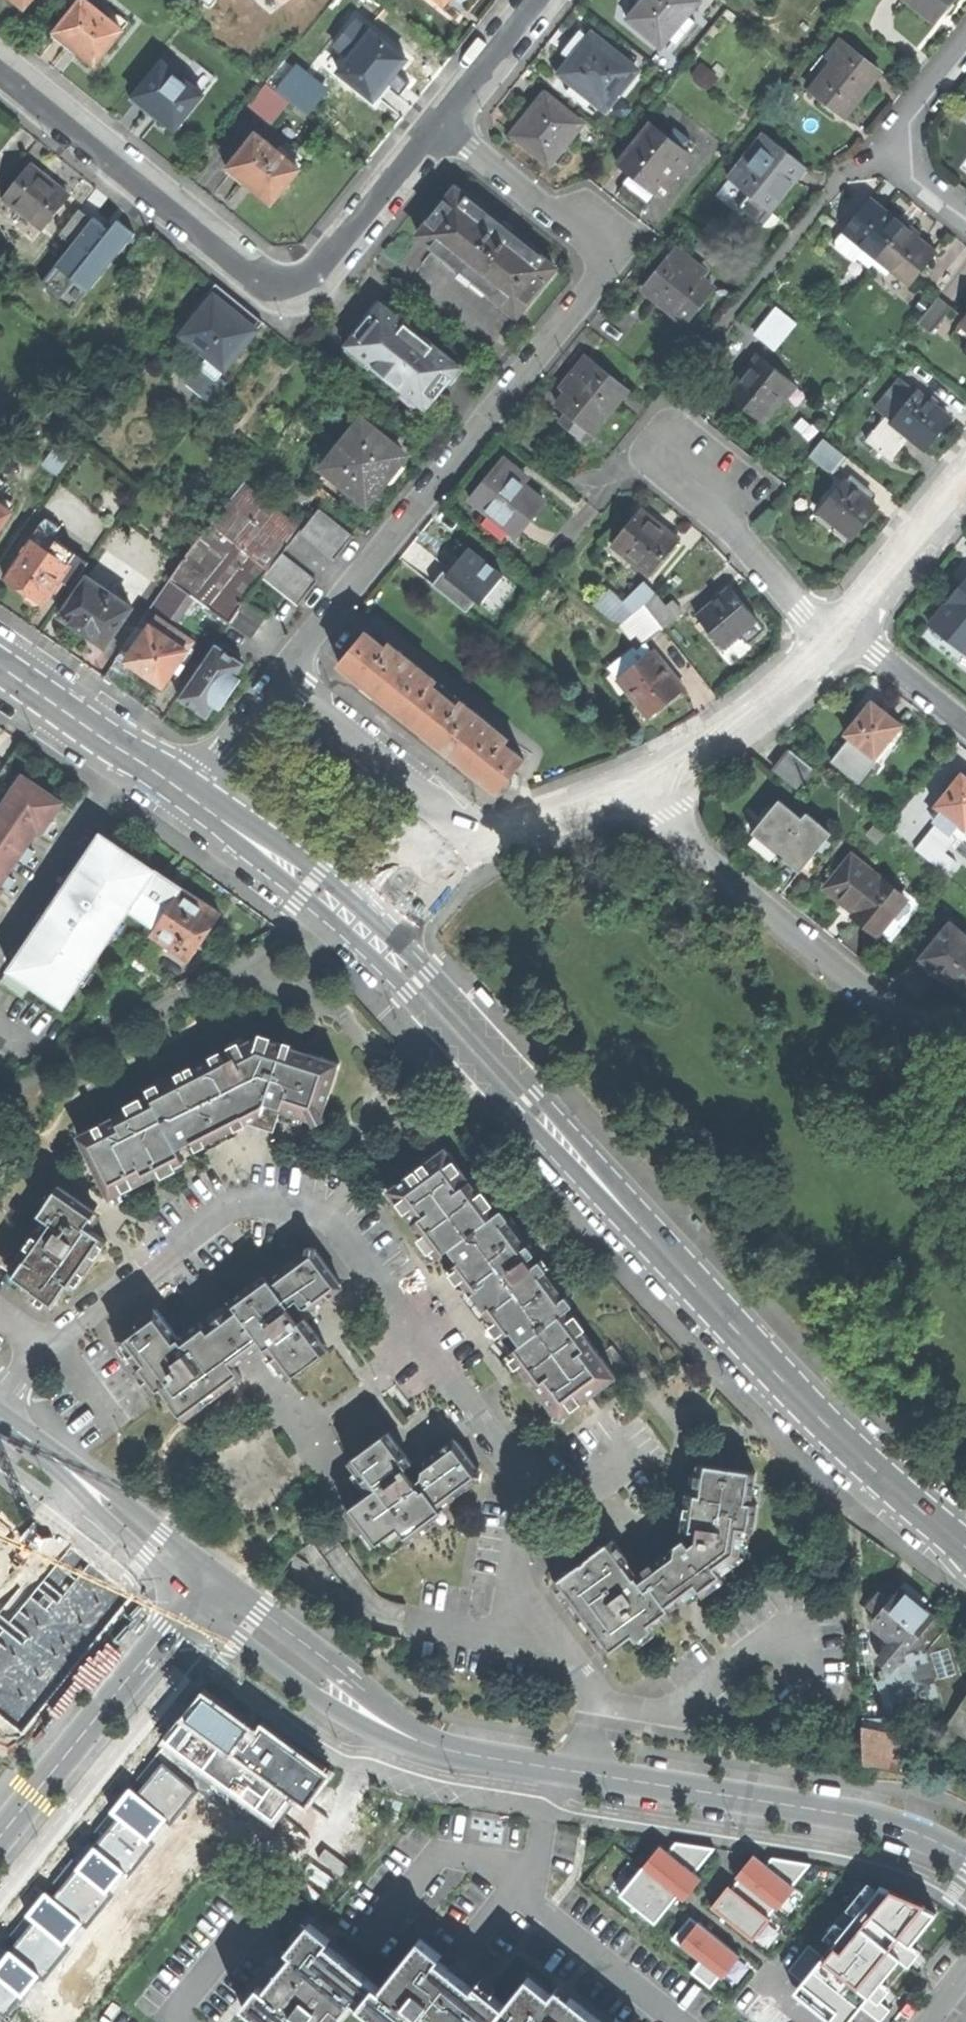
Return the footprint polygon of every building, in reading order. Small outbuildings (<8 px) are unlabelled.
[(53,35),(69,48),(72,44),(82,53),(95,63),(128,22),(114,11),(108,18),(85,0),(81,0),(53,35)] [(628,19),(661,47),(669,38),(687,16),(700,0),(643,0),(641,3),(628,19)] [(934,23),(951,2),(952,0),(906,0),(934,23)] [(694,21),(687,16),(669,38),(676,44),(694,21)] [(360,47),(340,72),(377,101),(390,86),(386,83),(394,74),(405,59),(364,26),(352,41),(360,47)] [(578,53),(561,74),(574,84),(567,92),(587,108),(594,100),(606,109),(637,70),(592,35),(578,53)] [(833,61),(810,90),(845,117),(866,92),(881,73),(840,41),(827,57),(833,61)] [(284,60),(269,80),(309,111),(327,88),(297,64),(294,67),(284,60)] [(162,62),(131,100),(157,122),(160,118),(164,121),(175,130),(217,79),(201,66),(188,83),(162,62)] [(719,78),(702,64),(692,74),(694,81),(702,88),(710,88),(719,78)] [(265,84),(247,107),(270,125),(289,102),(265,84)] [(529,113),(512,134),(550,165),(583,125),(545,94),(529,113)] [(651,122),(617,164),(629,173),(632,176),(624,185),(646,202),(665,179),(671,184),(692,157),(686,152),(687,151),(683,148),(667,136),(651,122)] [(675,127),(667,136),(683,148),(690,140),(675,127)] [(257,134),(228,170),(244,183),(246,180),(273,202),(286,186),(300,169),(257,134)] [(758,155),(736,183),(770,210),(790,185),(805,167),(765,135),(752,151),(758,155)] [(30,166),(5,196),(44,228),(69,197),(52,183),(30,166)] [(456,189),(419,235),(518,315),(555,268),(505,228),(456,189)] [(834,244),(855,261),(866,248),(878,258),(903,226),(885,212),(870,200),(834,244)] [(79,209),(59,234),(72,244),(41,283),(56,294),(60,298),(74,281),(87,291),(88,292),(135,234),(118,220),(110,230),(94,217),(92,219),(79,209)] [(903,226),(878,258),(911,285),(937,253),(918,238),(903,226)] [(675,248),(643,288),(687,323),(702,304),(714,289),(687,267),(691,261),(675,248)] [(71,312),(87,291),(74,281),(60,298),(56,294),(53,297),(71,312)] [(210,356),(202,366),(218,379),(263,321),(240,303),(220,288),(183,335),(198,347),(210,356)] [(939,297),(919,321),(932,332),(952,307),(939,297)] [(419,332),(382,303),(346,348),(424,410),(461,365),(419,332)] [(777,308),(756,334),(768,344),(790,318),(777,308)] [(190,357),(201,365),(202,366),(210,356),(198,347),(190,357)] [(758,355),(728,393),(746,407),(763,421),(781,399),(783,400),(796,385),(758,355)] [(567,394),(558,405),(570,414),(562,424),(579,437),(587,428),(592,432),(612,407),(627,389),(588,356),(561,389),(567,394)] [(218,379),(202,366),(201,365),(185,385),(210,404),(225,384),(218,379)] [(876,409),(886,417),(892,423),(917,393),(901,379),(876,409)] [(917,393),(892,423),(909,436),(925,449),(939,432),(950,418),(917,392),(917,393)] [(890,460),(909,436),(892,423),(886,417),(867,441),(890,460)] [(363,421),(325,468),(368,503),(391,474),(406,456),(363,421)] [(823,438),(810,455),(833,474),(847,457),(823,438)] [(45,467),(57,475),(71,454),(59,446),(45,467)] [(504,460),(472,499),(516,535),(543,501),(515,478),(520,472),(512,466),(504,460)] [(844,480),(819,511),(852,538),(865,522),(877,507),(866,498),(870,493),(850,477),(846,482),(844,480)] [(279,513),(243,483),(194,544),(170,579),(194,596),(237,543),(248,551),(279,513)] [(11,512),(0,504),(0,528),(11,512)] [(319,508),(301,530),(300,531),(335,559),(354,536),(319,508)] [(641,509),(617,539),(631,551),(627,556),(650,575),(679,540),(659,524),(641,509)] [(194,596),(210,609),(252,556),(251,555),(283,516),(279,513),(248,551),(237,543),(194,596)] [(48,516),(5,578),(15,585),(27,592),(26,594),(27,600),(35,605),(40,604),(41,602),(43,604),(52,591),(59,595),(66,584),(73,588),(83,572),(90,562),(51,537),(60,524),(48,516)] [(210,609),(230,623),(245,601),(250,594),(263,577),(282,554),(300,531),(301,530),(283,516),(251,555),(252,556),(210,609)] [(448,567),(433,585),(467,613),(477,600),(488,587),(492,590),(503,576),(469,548),(460,559),(452,570),(448,567)] [(282,554),(263,577),(298,606),(317,582),(282,554)] [(452,562),(448,567),(452,570),(460,559),(456,556),(452,562)] [(132,607),(87,577),(61,616),(81,630),(105,646),(132,607)] [(157,616),(173,626),(194,596),(170,579),(149,610),(157,616)] [(945,604),(965,622),(965,579),(960,586),(945,604)] [(645,583),(624,602),(634,614),(643,606),(655,593),(645,583)] [(481,603),(492,590),(488,587),(477,600),(481,603)] [(613,621),(621,624),(634,614),(624,602),(613,589),(597,605),(603,614),(613,621)] [(730,589),(698,616),(724,646),(739,633),(748,643),(765,628),(756,619),(754,617),(754,616),(746,606),(730,589)] [(643,606),(662,629),(682,612),(672,600),(665,606),(655,593),(643,606)] [(267,616),(245,601),(230,623),(230,624),(252,638),(267,616)] [(945,604),(929,624),(965,654),(965,622),(945,604)] [(662,629),(643,606),(634,614),(621,624),(631,636),(636,632),(645,643),(662,629)] [(173,626),(157,616),(126,661),(130,663),(130,665),(130,671),(139,677),(144,674),(144,673),(154,680),(163,686),(174,671),(180,662),(193,643),(171,628),(173,626)] [(365,632),(340,664),(364,684),(414,724),(462,762),(499,792),(525,760),(505,744),(509,740),(389,644),(386,648),(365,632)] [(216,644),(179,698),(208,718),(244,664),(229,654),(216,644)] [(623,675),(618,679),(649,717),(668,702),(684,689),(653,651),(643,659),(633,646),(611,664),(612,665),(615,669),(617,668),(623,675)] [(180,662),(174,671),(180,675),(186,665),(180,662)] [(609,668),(618,679),(623,675),(617,668),(615,669),(612,665),(609,668)] [(890,739),(901,726),(872,702),(871,702),(873,704),(862,718),(860,716),(853,725),(845,734),(850,738),(878,760),(879,761),(894,742),(890,739)] [(890,739),(894,742),(899,746),(910,733),(901,726),(890,739)] [(859,784),(878,760),(850,738),(831,761),(859,784)] [(790,750),(775,769),(796,786),(812,768),(790,750)] [(948,786),(952,789),(963,775),(961,774),(959,772),(948,786)] [(3,890),(7,893),(16,880),(8,875),(13,867),(18,859),(26,864),(35,852),(27,846),(32,839),(38,831),(46,836),(55,823),(51,820),(56,813),(63,803),(19,773),(8,790),(11,793),(3,804),(0,802),(0,895),(3,890)] [(965,829),(965,776),(962,773),(961,774),(963,775),(952,789),(951,791),(949,789),(935,806),(942,811),(959,825),(965,830),(965,829)] [(780,800),(753,833),(775,851),(800,871),(832,832),(808,813),(803,819),(780,800)] [(951,834),(959,825),(942,811),(934,820),(937,822),(951,834)] [(956,838),(951,834),(937,822),(925,836),(945,852),(956,838)] [(102,834),(73,876),(68,873),(50,900),(32,927),(37,930),(10,970),(65,1006),(129,910),(157,928),(183,889),(170,880),(170,881),(154,870),(141,862),(142,861),(102,834)] [(956,861),(945,852),(925,836),(915,850),(946,874),(956,861)] [(879,932),(891,942),(921,904),(884,873),(880,878),(852,855),(825,888),(855,913),(853,916),(863,923),(877,935),(879,932)] [(203,902),(183,889),(157,928),(153,934),(191,959),(221,914),(203,902)] [(965,994),(965,938),(952,927),(925,960),(948,979),(965,994)] [(32,985),(9,970),(0,983),(23,999),(32,985)] [(490,1005),(497,999),(486,987),(483,983),(480,986),(477,989),(490,1005)] [(78,1135),(110,1198),(184,1161),(178,1148),(192,1141),(196,1148),(246,1122),(245,1120),(248,1110),(265,1115),(277,1119),(281,1110),(320,1123),(340,1063),(258,1037),(230,1050),(234,1058),(226,1061),(223,1054),(149,1092),(152,1098),(78,1135)] [(455,1077),(448,1082),(459,1095),(462,1098),(465,1095),(468,1093),(455,1077)] [(572,1306),(561,1292),(559,1280),(557,1278),(547,1274),(539,1262),(532,1267),(530,1264),(527,1260),(534,1256),(500,1211),(496,1215),(445,1148),(389,1190),(438,1256),(449,1248),(459,1261),(445,1272),(458,1289),(469,1290),(479,1303),(486,1313),(484,1324),(497,1341),(511,1331),(521,1344),(510,1353),(560,1419),(616,1377),(600,1354),(567,1310),(572,1306)] [(29,1294),(50,1308),(68,1283),(75,1288),(107,1241),(85,1226),(91,1218),(96,1211),(60,1186),(40,1215),(46,1219),(20,1255),(26,1259),(15,1276),(32,1288),(29,1294)] [(230,1300),(234,1305),(262,1344),(280,1366),(319,1337),(305,1318),(298,1323),(294,1318),(296,1316),(295,1311),(294,1305),(293,1303),(299,1300),(304,1306),(315,1308),(340,1289),(341,1284),(317,1251),(307,1250),(297,1258),(300,1263),(288,1272),(285,1267),(252,1292),(247,1287),(230,1300)] [(233,1365),(262,1344),(234,1305),(205,1327),(233,1365)] [(233,1365),(205,1327),(201,1322),(179,1338),(157,1308),(137,1323),(118,1337),(140,1367),(136,1370),(153,1393),(162,1387),(170,1398),(169,1399),(185,1420),(205,1405),(202,1399),(215,1389),(219,1394),(242,1377),(233,1365)] [(600,1354),(616,1377),(629,1368),(612,1345),(600,1354)] [(478,1480),(479,1471),(457,1441),(452,1441),(424,1461),(422,1472),(419,1472),(414,1471),(410,1465),(412,1463),(399,1446),(360,1475),(372,1491),(347,1511),(361,1531),(366,1527),(377,1542),(398,1527),(409,1541),(429,1526),(425,1520),(455,1497),(451,1492),(463,1483),(467,1488),(478,1480)] [(670,1549),(671,1550),(698,1588),(703,1594),(724,1579),(718,1570),(739,1554),(743,1528),(754,1529),(757,1504),(751,1503),(756,1473),(699,1464),(695,1494),(688,1493),(685,1511),(683,1528),(692,1529),(691,1536),(680,1542),(670,1549)] [(672,1613),(669,1609),(651,1584),(646,1588),(636,1576),(634,1578),(623,1564),(628,1560),(613,1540),(586,1559),(587,1560),(582,1564),(581,1563),(555,1583),(570,1604),(574,1601),(595,1629),(591,1632),(606,1653),(632,1634),(637,1640),(672,1613)] [(645,1569),(636,1576),(646,1588),(651,1584),(669,1609),(698,1588),(671,1550),(645,1569)] [(920,1635),(936,1615),(940,1611),(921,1595),(911,1587),(901,1588),(890,1600),(879,1614),(876,1617),(877,1628),(894,1643),(906,1652),(920,1635)] [(879,1614),(890,1600),(881,1592),(869,1606),(879,1614)] [(920,1635),(927,1656),(945,1629),(948,1625),(936,1615),(920,1635)] [(945,1629),(927,1656),(932,1671),(950,1724),(954,1727),(965,1709),(965,1688),(945,1629)] [(906,1652),(893,1667),(888,1669),(892,1683),(922,1675),(932,1671),(927,1656),(920,1635),(906,1652)] [(893,1667),(906,1652),(894,1643),(884,1655),(888,1669),(893,1667)] [(901,1712),(930,1704),(922,1675),(892,1683),(901,1712)] [(965,1736),(965,1709),(954,1727),(965,1736)] [(865,1766),(917,1774),(906,1738),(863,1730),(865,1766)] [(676,1842),(669,1851),(695,1873),(715,1848),(676,1842)] [(661,1845),(644,1865),(678,1894),(683,1898),(690,1890),(692,1891),(702,1879),(695,1873),(669,1851),(661,1845)] [(796,1887),(794,1886),(766,1864),(754,1854),(736,1876),(739,1879),(775,1908),(778,1910),(796,1887)] [(766,1864),(794,1886),(811,1863),(772,1857),(766,1864)] [(678,1894),(644,1865),(620,1894),(655,1922),(678,1894)] [(769,1917),(775,1908),(739,1879),(732,1888),(769,1917)] [(856,1916),(852,1921),(901,1958),(910,1965),(921,1952),(911,1944),(937,1913),(881,1886),(877,1890),(868,1883),(847,1909),(856,1916)] [(771,1918),(769,1917),(732,1888),(729,1885),(711,1907),(753,1940),(771,1918)] [(901,1958),(852,1921),(843,1913),(824,1937),(833,1944),(824,1956),(870,1994),(880,2002),(891,1989),(882,1981),(901,1958)] [(681,1945),(699,1923),(691,1916),(673,1938),(681,1945)] [(360,2006),(377,1985),(327,1944),(331,1939),(310,1922),(287,1950),(292,1955),(287,1961),(281,1969),(264,1989),(259,1985),(242,2006),(261,2021),(337,2021),(354,2001),(360,2006)] [(699,1923),(681,1945),(700,1960),(720,1976),(723,1978),(741,1955),(699,1923)] [(505,2005),(477,1983),(473,1988),(453,1972),(438,1960),(442,1955),(421,1938),(394,1972),(381,1988),(377,1985),(360,2006),(380,2021),(492,2021),(505,2005)] [(803,1981),(824,1956),(809,1944),(788,1970),(803,1981)] [(870,1994),(824,1956),(803,1981),(850,2019),(861,2006),(870,1994)] [(710,1988),(720,1976),(700,1960),(691,1972),(710,1988)] [(583,2006),(571,1997),(571,1998),(558,1987),(551,1994),(528,1976),(505,2005),(492,2021),(602,2021),(583,2006)] [(850,2019),(803,1981),(795,1991),(833,2021),(847,2021),(850,2019)] [(870,1994),(861,2006),(880,2021),(890,2010),(880,2002),(870,1994)]
